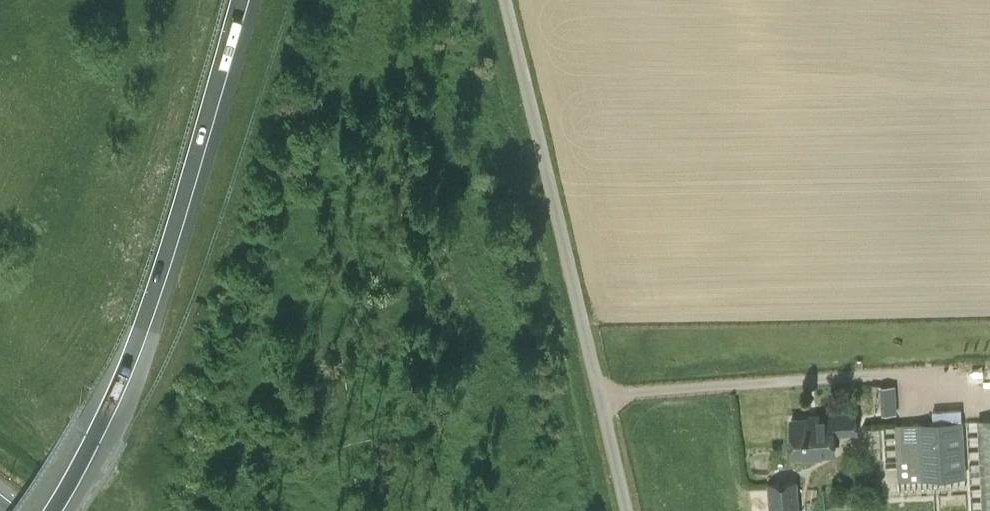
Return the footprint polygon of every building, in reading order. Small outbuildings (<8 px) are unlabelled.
[(898,384),(882,384),(883,412),(899,412),(898,384)] [(896,424),(898,479),(969,476),(967,421),(962,421),(962,409),(933,410),(934,422),(896,424)] [(830,417),(790,419),(792,455),(835,452),(834,433),(855,431),(854,413),(829,415),(830,417)] [(978,421),(983,510),(989,510),(989,420),(978,421)] [(769,483),(771,510),(800,510),(798,481),(769,483)]
